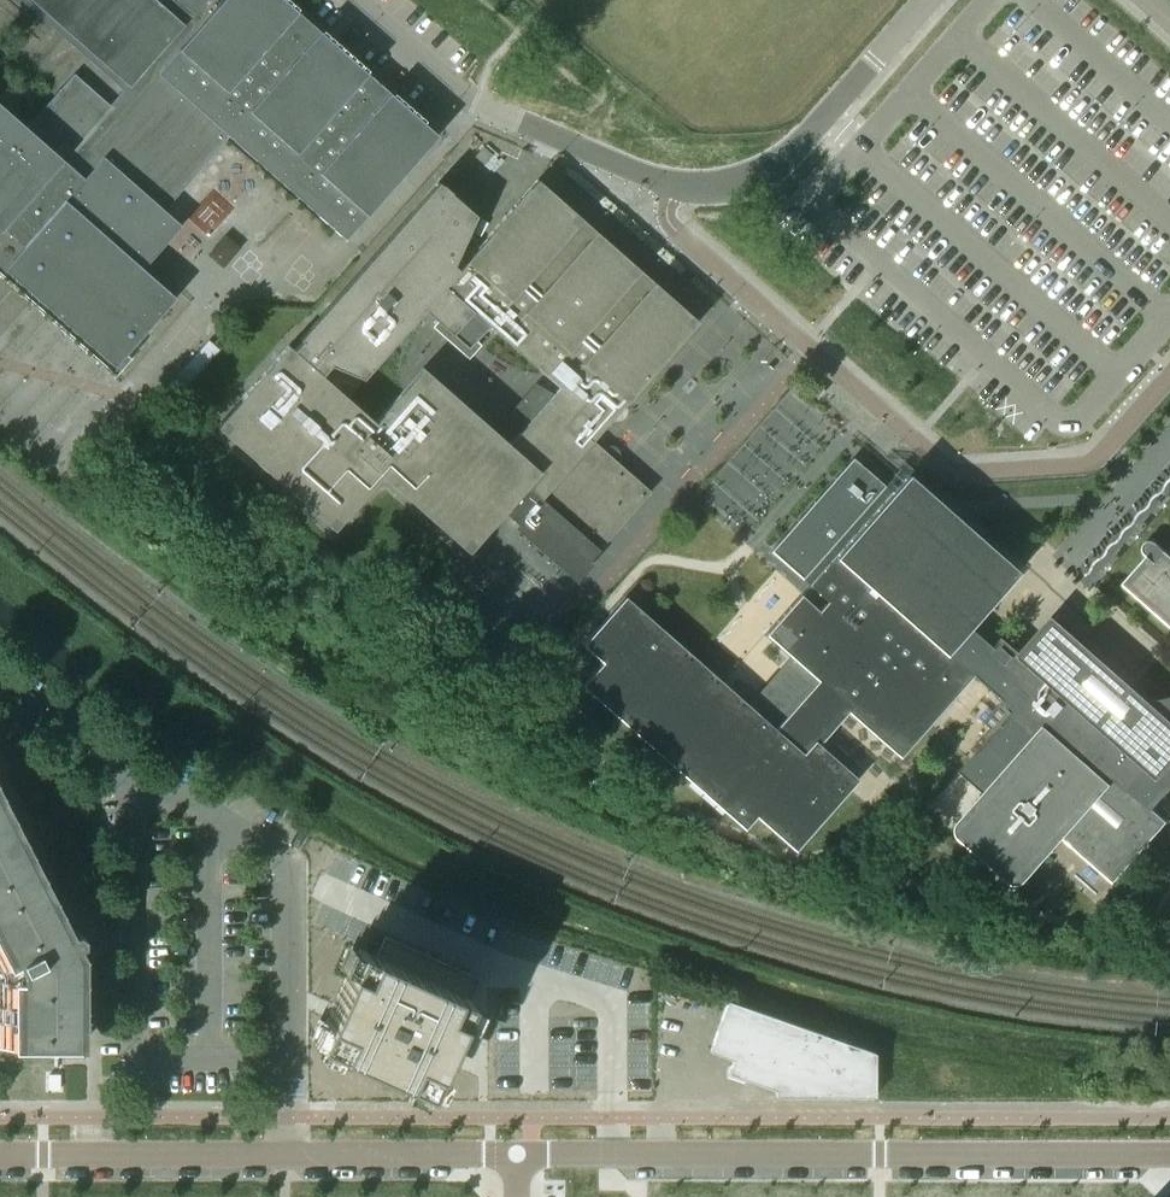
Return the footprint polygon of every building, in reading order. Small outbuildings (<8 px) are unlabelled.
[(162,210),(229,136),(344,238),(435,134),(284,0),(30,0),(126,84),(61,159),(0,106),(0,231),(3,228),(13,237),(0,251),(0,259),(118,362),(174,298),(140,268),(179,225),(162,210)] [(436,181),(298,338),(300,340),(292,349),(287,345),(216,426),(333,530),(375,483),(381,476),(467,553),(502,513),(575,577),(650,492),(592,440),(608,422),(611,423),(615,424),(620,423),(624,420),(627,416),(628,411),(628,407),(626,402),(697,321),(536,180),(457,269),(451,264),(474,215),(436,181)] [(582,685),(744,829),(756,816),(794,850),(848,789),(857,779),(817,744),(847,711),(899,757),(954,694),(959,689),(959,690),(972,675),(1001,701),(982,723),(992,732),(969,759),(960,770),(985,792),(960,820),(958,823),(956,827),(957,831),(958,834),(960,837),(991,865),(1009,880),(1012,882),(1015,883),(1018,884),(1021,883),(1024,881),(1026,879),(1048,855),(1064,837),(1114,881),(1165,823),(1167,821),(1153,808),(1169,789),(1169,696),(1147,701),(1133,688),(1071,633),(1032,641),(1022,652),(1003,635),(992,648),(967,627),(1017,571),(907,474),(898,484),(891,492),(852,458),(770,551),(827,601),(818,611),(800,595),(766,634),(794,660),(751,709),(721,682),(624,597),(583,644),(602,662),(582,685)] [(1155,541),(1153,540),(1151,539),(1149,540),(1146,541),(1145,542),(1143,545),(1143,548),(1143,551),(1145,553),(1147,555),(1123,582),(1169,624),(1169,554),(1155,541)] [(16,861),(0,831),(0,869),(16,861)] [(16,861),(0,869),(0,971),(6,969),(8,974),(8,980),(0,980),(0,1048),(66,1048),(66,990),(66,961),(78,958),(73,949),(83,944),(83,936),(77,931),(67,936),(56,941),(16,861)] [(358,949),(316,1042),(427,1092),(478,979),(384,937),(375,957),(358,949)] [(874,1096),(874,1053),(727,1001),(709,1051),(732,1059),(727,1073),(775,1090),(775,1096),(874,1096)]
